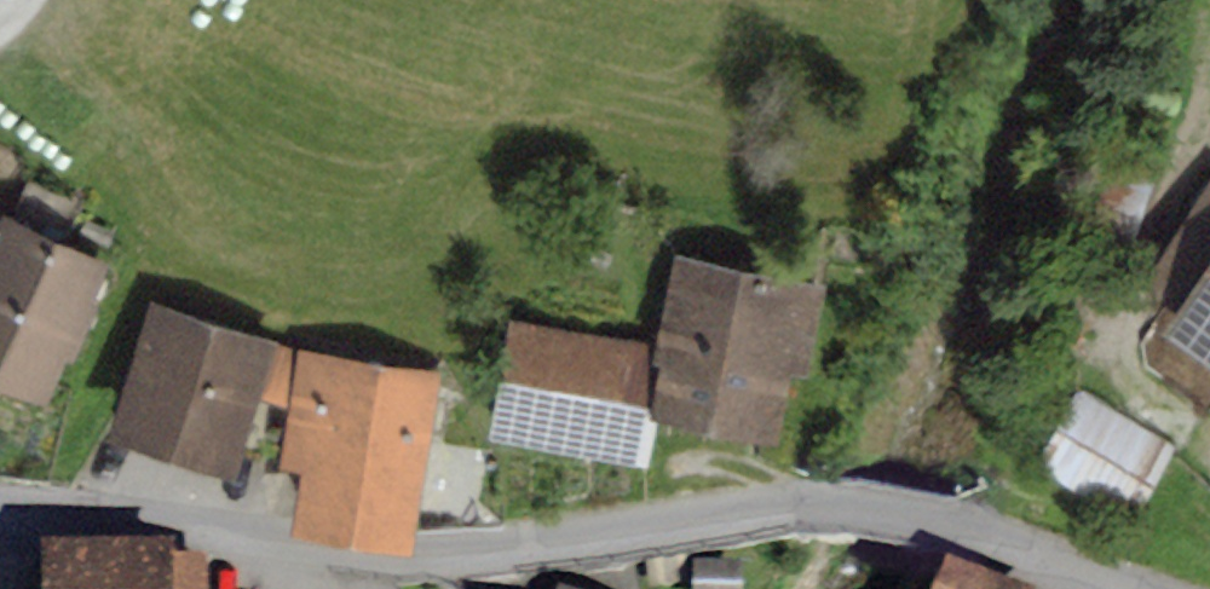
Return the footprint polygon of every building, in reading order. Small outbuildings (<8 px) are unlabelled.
[(1138,293),(1172,315),(1160,334),(1209,367),(1209,183),(1138,293)] [(43,403),(105,260),(1,215),(0,218),(0,384),(43,403)] [(828,288),(673,256),(653,346),(650,361),(662,363),(652,418),(659,419),(777,444),(792,372),(810,376),(828,288)] [(276,342),(148,304),(104,448),(235,479),(243,454),(259,457),(272,403),(258,398),(276,342)] [(653,346),(509,320),(487,439),(650,469),(659,419),(652,418),(662,363),(650,361),(653,346)] [(297,351),(276,342),(258,398),(272,403),(287,407),(281,469),(300,474),(290,534),(412,552),(439,373),(297,351)] [(1175,447),(1078,391),(1038,459),(1135,515),(1175,447)] [(35,550),(36,588),(204,588),(203,559),(172,560),(171,545),(35,550)] [(947,566),(939,588),(1013,588),(947,566)]
